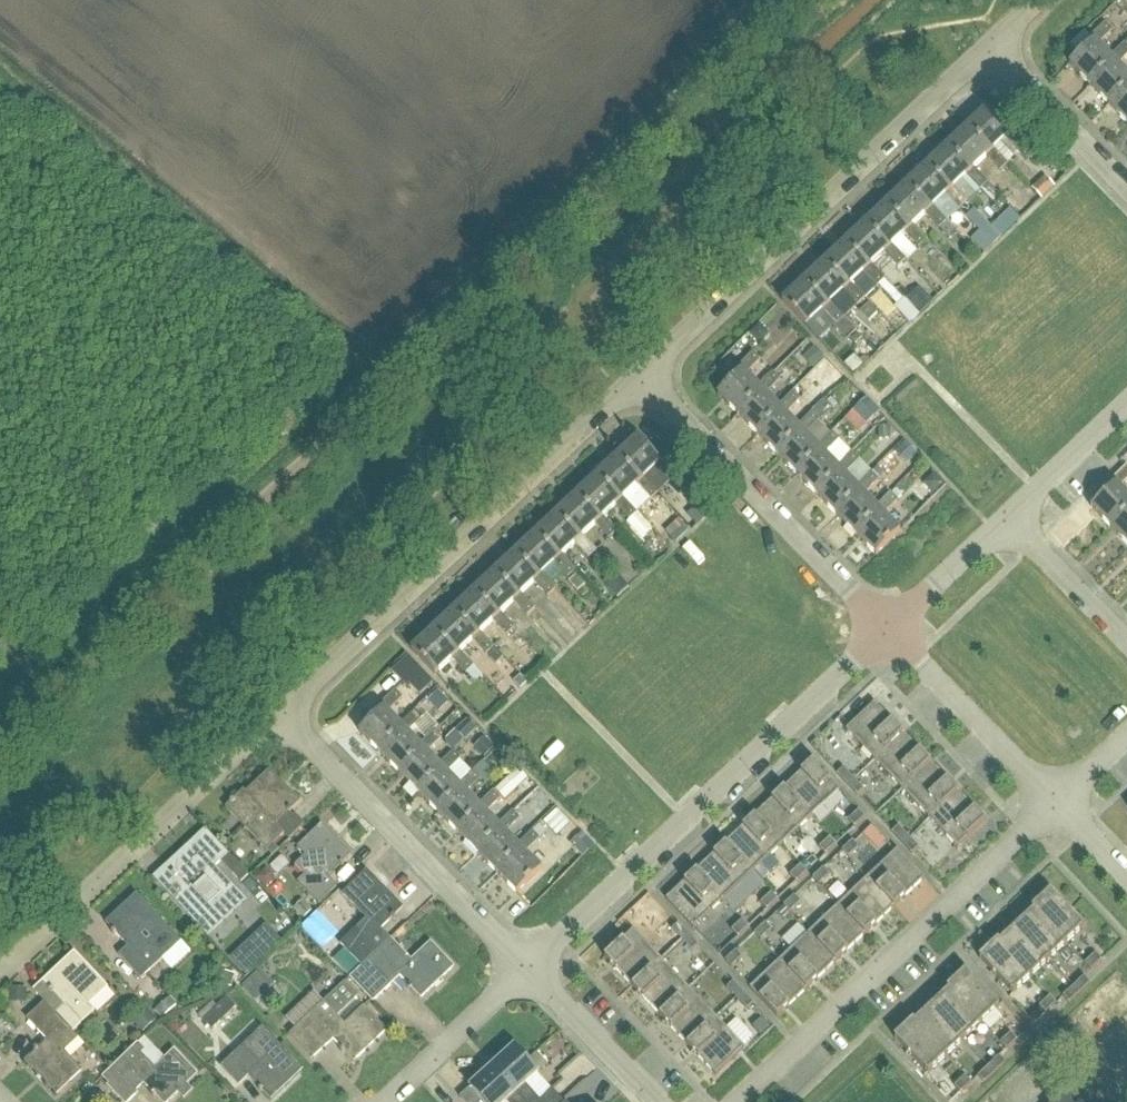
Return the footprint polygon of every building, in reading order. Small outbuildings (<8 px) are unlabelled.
[(1090,86),(1114,62),(1111,58),(1099,46),(1113,32),(1106,24),(1090,39),(1094,42),(1077,58),(1070,65),(1090,86)] [(1118,66),(1126,57),(1126,46),(1125,44),(1111,58),(1114,62),(1090,86),(1109,106),(1126,89),(1126,75),(1118,66)] [(1109,106),(1126,125),(1126,89),(1109,106)] [(991,154),(994,150),(1007,138),(1021,153),(1029,146),(1014,130),(1011,133),(988,109),(967,129),(991,154)] [(1008,165),(994,150),(991,154),(967,129),(946,148),(970,173),(974,169),(987,158),(1000,172),(1008,165)] [(988,184),(974,169),(970,173),(946,148),(926,167),(950,192),(954,189),(966,177),(980,191),(988,184)] [(967,203),(954,189),(950,192),(926,167),(906,186),(929,212),(933,208),(946,196),(959,211),(967,203)] [(1046,180),(1034,192),(1042,200),(1053,188),(1046,180)] [(947,222),(933,208),(929,212),(906,186),(885,206),(909,231),(913,227),(925,215),(939,230),(947,222)] [(926,242),(913,227),(909,231),(885,206),(865,225),(888,250),(892,246),(905,234),(919,249),(926,242)] [(974,212),(967,218),(993,246),(1000,239),(974,212)] [(1001,238),(1012,228),(1003,218),(992,229),(1001,238)] [(906,261),(892,246),(888,250),(865,225),(844,244),(868,269),(872,266),(884,254),(898,268),(906,261)] [(926,242),(919,249),(926,257),(934,250),(926,242)] [(885,280),(872,266),(868,269),(844,244),(824,263),(847,288),(851,285),(865,299),(875,290),(885,280)] [(865,299),(851,285),(847,288),(824,263),(803,283),(827,308),(831,304),(844,292),(857,307),(865,299)] [(845,319),(831,304),(827,308),(803,283),(782,302),(806,327),(823,311),(836,325),(833,328),(846,342),(856,332),(844,319),(845,319)] [(905,301),(898,308),(911,323),(919,316),(905,301)] [(751,335),(757,341),(763,341),(769,335),(760,327),(751,335)] [(816,349),(807,357),(816,367),(824,358),(816,349)] [(763,392),(759,388),(747,376),(761,362),(754,354),(739,369),(742,372),(718,395),(738,416),(763,392)] [(783,412),(779,408),(767,396),(781,382),(774,374),(759,388),(763,392),(738,416),(758,436),(783,412)] [(802,432),(799,428),(786,416),(801,402),(793,394),(779,408),(783,412),(758,436),(778,456),(802,432)] [(866,399),(853,412),(864,423),(877,410),(866,399)] [(822,452),(818,448),(806,436),(820,422),(813,414),(799,428),(802,432),(778,456),(797,476),(822,452)] [(842,472),(838,468),(826,456),(840,442),(833,434),(818,448),(822,452),(797,476),(817,496),(842,472)] [(641,483),(645,480),(657,468),(671,483),(679,475),(664,459),(661,463),(638,438),(617,458),(641,483)] [(908,444),(897,454),(908,465),(919,455),(908,444)] [(861,492),(857,488),(845,476),(860,462),(852,454),(838,468),(842,472),(817,496),(836,516),(861,492)] [(658,494),(645,480),(641,483),(617,458),(597,477),(620,503),(624,499),(637,487),(650,502),(658,494)] [(878,468),(872,474),(878,481),(885,474),(878,468)] [(1121,489),(1126,483),(1126,468),(1113,482),(1116,485),(1092,509),(1112,529),(1126,515),(1126,496),(1121,489)] [(881,512),(877,508),(865,496),(879,482),(878,481),(872,474),(857,488),(861,492),(836,516),(856,536),(881,512)] [(638,514),(624,499),(620,503),(597,477),(576,497),(600,522),(604,518),(616,506),(630,521),(638,514)] [(881,512),(856,536),(876,557),(901,533),(885,516),(899,502),(891,494),(877,508),(881,512)] [(617,533),(604,518),(600,522),(576,497),(556,516),(579,541),(583,538),(596,526),(610,540),(617,533)] [(1112,529),(1126,544),(1126,515),(1112,529)] [(597,552),(583,538),(579,541),(556,516),(535,535),(559,560),(563,557),(575,545),(589,560),(597,552)] [(673,520),(660,534),(673,547),(687,534),(673,520)] [(577,571),(563,557),(559,560),(535,535),(515,554),(539,580),(542,576),(555,564),(569,579),(577,571)] [(556,591),(542,576),(539,580),(515,554),(494,574),(518,599),(522,595),(535,583),(548,598),(556,591)] [(536,610),(522,595),(518,599),(494,574),(474,593),(498,618),(501,615),(514,603),(528,617),(536,610)] [(515,629),(501,615),(498,618),(474,593),(453,612),(477,637),(481,634),(494,622),(507,636),(515,629)] [(495,648),(481,634),(477,637),(453,612),(433,631),(457,657),(461,653),(473,641),(487,656),(495,648)] [(474,668),(461,653),(457,657),(433,631),(412,651),(436,676),(453,660),(467,675),(474,668)] [(396,670),(392,674),(407,689),(423,673),(408,658),(406,660),(396,670)] [(405,730),(401,726),(389,714),(403,700),(396,692),(380,707),(384,710),(360,733),(380,754),(405,730)] [(439,692),(428,703),(438,713),(449,702),(439,692)] [(847,732),(875,761),(903,734),(875,705),(847,732)] [(424,750),(420,746),(408,734),(423,720),(415,712),(401,726),(405,730),(380,754),(399,774),(424,750)] [(468,721),(456,731),(466,742),(477,731),(468,721)] [(444,770),(440,766),(428,754),(442,740),(435,732),(420,746),(424,750),(399,774),(419,794),(444,770)] [(875,761),(902,791),(931,763),(903,734),(875,761)] [(487,740),(476,751),(484,760),(496,749),(487,740)] [(463,790),(460,786),(448,774),(462,760),(454,752),(440,766),(444,770),(419,794),(439,814),(463,790)] [(841,791),(814,762),(784,790),(811,819),(841,791)] [(902,791),(930,820),(958,793),(931,763),(902,791)] [(838,776),(848,787),(854,781),(844,770),(838,776)] [(518,771),(508,780),(517,790),(527,780),(518,771)] [(301,804),(270,772),(247,795),(244,792),(227,809),(268,852),(285,836),(276,827),(289,814),(290,816),(292,813),(292,812),(301,804)] [(483,810),(479,806),(467,794),(481,780),(474,772),(460,786),(463,790),(439,814),(458,834),(483,810)] [(858,797),(864,791),(854,781),(848,787),(858,797)] [(784,790),(755,818),(782,847),(811,819),(784,790)] [(524,804),(534,813),(546,800),(535,791),(524,804)] [(503,830),(499,826),(487,814),(501,800),(494,792),(479,806),(483,810),(458,834),(478,854),(503,830)] [(987,823),(958,793),(930,820),(958,849),(987,823)] [(522,850),(518,847),(506,834),(521,820),(513,812),(499,826),(503,830),(478,854),(498,875),(522,850)] [(544,825),(557,838),(571,825),(558,812),(544,825)] [(849,822),(855,829),(866,819),(859,812),(849,822)] [(753,874),(782,847),(755,818),(726,845),(753,874)] [(320,905),(338,888),(329,878),(352,856),(322,826),(299,849),(306,857),(295,868),(305,878),(299,884),(320,905)] [(893,834),(903,845),(909,839),(899,828),(893,834)] [(245,901),(216,870),(228,859),(204,832),(165,869),(173,877),(171,879),(173,881),(175,880),(187,892),(178,901),(209,934),(245,901)] [(522,850),(498,875),(518,895),(542,871),(526,854),(540,840),(533,833),(518,847),(522,850)] [(594,848),(586,839),(574,851),(582,859),(594,848)] [(919,850),(909,839),(903,845),(913,856),(919,850)] [(820,850),(826,856),(836,846),(830,840),(820,850)] [(849,859),(859,849),(853,843),(843,853),(849,859)] [(726,845),(697,873),(724,902),(753,874),(726,845)] [(898,851),(868,880),(895,908),(925,880),(898,851)] [(234,865),(227,872),(240,886),(248,880),(234,865)] [(791,877),(797,884),(807,874),(801,867),(791,877)] [(813,880),(819,887),(830,877),(824,870),(813,880)] [(368,920),(342,945),(363,967),(381,950),(380,950),(372,941),(404,910),(368,872),(344,895),(368,920)] [(697,873),(667,901),(694,930),(724,902),(697,873)] [(866,936),(895,908),(868,880),(839,907),(866,936)] [(1067,945),(1085,928),(1051,892),(1032,910),(1034,912),(1035,911),(1067,945)] [(761,905),(767,911),(778,901),(772,895),(761,905)] [(142,982),(182,944),(159,921),(136,896),(105,925),(128,949),(119,958),(142,982)] [(784,908),(790,914),(801,904),(795,898),(784,908)] [(837,963),(866,936),(839,907),(810,934),(837,963)] [(1049,962),(1067,945),(1035,911),(1034,912),(1017,928),(1049,962)] [(296,912),(291,918),(301,927),(310,917),(305,912),(296,912)] [(732,932),(738,939),(749,929),(743,922),(732,932)] [(755,935),(761,942),(772,932),(766,925),(755,935)] [(672,932),(683,942),(689,936),(679,926),(672,932)] [(1032,978),(1049,962),(1017,928),(1000,943),(1000,944),(1032,978)] [(605,959),(633,989),(662,962),(634,932),(605,959)] [(808,991),(837,963),(810,934),(780,962),(808,991)] [(689,936),(683,942),(693,953),(699,947),(689,936)] [(272,953),(258,939),(236,961),(249,975),(272,953)] [(391,940),(380,950),(381,950),(363,967),(350,978),(373,1003),(400,978),(421,1001),(455,970),(432,945),(410,965),(403,958),(405,955),(391,940)] [(1014,995),(1032,978),(1000,944),(1000,943),(998,942),(980,959),(1014,995)] [(732,969),(743,959),(737,952),(726,963),(732,969)] [(89,1006),(107,988),(75,954),(44,983),(52,991),(50,993),(53,995),(54,994),(66,1006),(56,1016),(73,1033),(95,1012),(89,1006)] [(1086,965),(1092,972),(1102,962),(1096,955),(1086,965)] [(662,962),(633,989),(661,1018),(689,991),(662,962)] [(778,1019),(808,991),(780,962),(751,990),(778,1019)] [(256,1005),(276,987),(262,971),(242,990),(256,1005)] [(982,1025),(1000,1008),(966,972),(947,990),(949,992),(950,991),(982,1025)] [(1074,988),(1080,995),(1091,985),(1085,978),(1074,988)] [(727,990),(737,1001),(744,995),(734,984),(727,990)] [(356,1064),(388,1033),(345,988),(291,1038),(314,1063),(336,1042),(356,1064)] [(1070,1005),(1080,995),(1074,988),(1063,998),(1070,1005)] [(10,990),(10,1001),(27,1001),(27,990),(10,990)] [(661,1018),(688,1047),(717,1020),(689,991),(661,1018)] [(964,1041),(982,1025),(950,991),(949,992),(932,1007),(964,1041)] [(744,995),(737,1001),(747,1011),(754,1005),(744,995)] [(1040,1008),(1046,1015),(1057,1005),(1051,998),(1040,1008)] [(57,1095),(82,1072),(64,1053),(78,1039),(45,1004),(27,1021),(48,1043),(26,1063),(57,1095)] [(947,1058),(964,1041),(932,1007),(915,1023),(915,1024),(947,1058)] [(147,1011),(133,1023),(143,1034),(157,1022),(147,1011)] [(688,1047),(716,1077),(745,1050),(717,1020),(688,1047)] [(762,1020),(752,1029),(760,1037),(770,1028),(762,1020)] [(929,1075),(947,1058),(915,1024),(915,1023),(914,1022),(895,1039),(929,1075)] [(303,1071),(264,1030),(223,1068),(240,1085),(250,1076),(272,1100),(303,1071)] [(1001,1045),(1007,1052),(1018,1042),(1011,1035),(1001,1045)] [(198,1075),(174,1051),(156,1069),(135,1048),(103,1079),(109,1085),(107,1087),(122,1101),(131,1101),(139,1094),(136,1091),(144,1084),(161,1101),(170,1101),(198,1075)] [(493,1070),(503,1081),(521,1101),(539,1101),(530,1092),(527,1095),(522,1090),(538,1076),(515,1051),(493,1070)] [(989,1068),(995,1074),(1006,1064),(1000,1058),(989,1068)] [(985,1085),(995,1074),(989,1068),(979,1078),(985,1085)] [(471,1091),(481,1101),(510,1101),(521,1101),(503,1081),(493,1070),(471,1091)] [(955,1088),(961,1095),(972,1085),(966,1078),(955,1088)] [(1067,1084),(1047,1101),(1083,1101),(1067,1084)] [(552,1091),(541,1101),(562,1101),(552,1091)]
